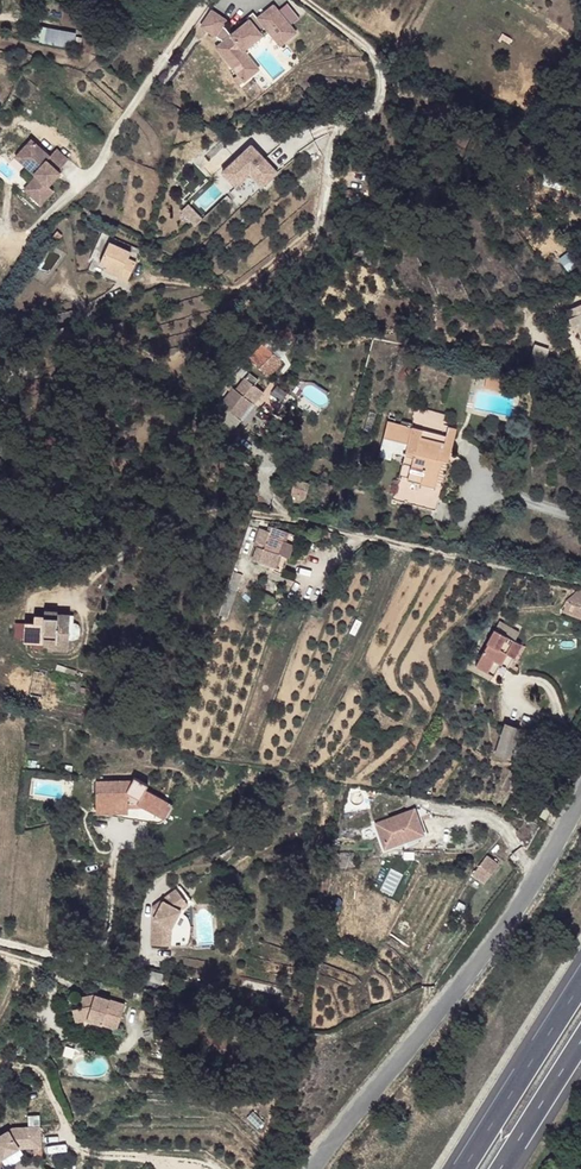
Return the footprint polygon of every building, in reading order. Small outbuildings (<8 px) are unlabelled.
[(287,3),(277,11),(289,25),(299,18),(287,3)] [(230,35),(224,27),(220,26),(224,21),(210,11),(200,26),(221,41),(220,52),(227,53),(228,60),(240,61),(242,50),(263,33),(261,30),(271,22),(275,27),(280,23),(284,27),(279,31),(286,40),(295,32),(289,25),(277,11),(273,5),(257,18),(251,23),(249,19),(230,35)] [(257,18),(252,12),(247,17),(249,19),(251,23),(257,18)] [(236,75),(243,81),(258,69),(246,54),(267,30),(279,45),(286,40),(279,31),(284,27),(280,23),(275,27),(271,22),(261,30),(263,33),(242,50),(240,61),(228,60),(227,53),(220,52),(221,41),(214,47),(236,75)] [(71,46),(74,31),(37,24),(35,40),(71,46)] [(243,81),(236,75),(231,78),(238,85),(243,81)] [(31,138),(19,151),(31,161),(26,166),(36,175),(29,182),(36,187),(30,194),(40,203),(53,189),(48,185),(59,172),(57,170),(68,158),(55,147),(49,155),(31,138)] [(249,144),(220,171),(238,190),(252,176),(261,185),(275,172),(249,144)] [(19,151),(15,156),(26,166),(31,161),(19,151)] [(29,182),(23,188),(30,194),(36,187),(29,182)] [(189,222),(196,215),(190,208),(183,214),(189,222)] [(193,226),(200,219),(196,215),(189,222),(193,226)] [(63,235),(58,231),(52,236),(57,240),(59,238),(60,238),(63,235)] [(131,251),(109,241),(100,264),(106,266),(105,270),(127,281),(136,261),(129,258),(131,251)] [(569,318),(575,332),(578,330),(580,337),(580,313),(569,318)] [(54,341),(78,333),(75,323),(58,328),(58,327),(50,330),(54,341)] [(272,339),(270,337),(263,343),(267,347),(269,344),(268,343),(272,339)] [(267,347),(263,343),(249,357),(260,368),(274,354),(267,347)] [(263,392),(254,384),(258,379),(249,372),(236,389),(230,385),(228,388),(230,390),(220,404),(239,418),(252,402),(254,404),(263,392)] [(485,388),(505,392),(508,380),(487,375),(485,388)] [(445,413),(417,407),(412,427),(410,426),(411,423),(401,420),(401,424),(388,420),(384,437),(407,443),(405,454),(414,456),(408,480),(399,477),(393,499),(436,510),(441,489),(435,487),(442,459),(445,442),(449,426),(443,425),(444,420),(443,420),(444,420),(445,413)] [(449,461),(457,428),(449,426),(445,442),(442,459),(449,461)] [(407,443),(384,437),(379,457),(391,460),(393,451),(404,454),(405,454),(407,443)] [(177,456),(168,449),(158,461),(167,468),(177,456)] [(310,482),(294,477),(287,505),(303,510),(310,482)] [(289,532),(272,526),(270,531),(260,528),(259,530),(254,544),(257,546),(253,559),(284,570),(288,558),(278,554),(283,540),(285,541),(289,532)] [(259,530),(252,528),(249,535),(256,537),(259,530)] [(285,541),(283,540),(278,554),(288,558),(294,544),(285,541)] [(43,552),(49,559),(54,555),(58,560),(67,551),(67,550),(66,548),(59,541),(52,546),(49,550),(48,549),(43,552)] [(28,572),(24,567),(15,574),(19,578),(28,572)] [(566,601),(567,600),(563,611),(580,619),(580,588),(566,601)] [(70,614),(57,614),(57,618),(44,618),(44,617),(34,616),(34,622),(25,621),(23,641),(48,643),(68,644),(69,638),(70,614)] [(519,632),(500,621),(495,629),(515,640),(519,632)] [(78,626),(75,625),(69,625),(69,638),(75,639),(77,638),(79,634),(79,631),(78,626)] [(521,644),(515,640),(495,629),(475,665),(501,680),(521,644)] [(395,702),(394,702),(393,702),(391,702),(390,702),(387,706),(393,711),(396,708),(397,706),(397,705),(396,704),(395,703),(395,702)] [(510,759),(520,728),(504,723),(494,754),(510,759)] [(133,779),(96,780),(96,808),(128,807),(128,802),(134,802),(143,807),(156,814),(165,799),(146,788),(148,784),(134,777),(133,779)] [(164,819),(173,804),(165,799),(156,814),(164,819)] [(421,806),(414,809),(419,822),(423,821),(421,817),(425,815),(431,812),(430,811),(426,809),(421,806)] [(498,864),(487,855),(472,873),(484,882),(498,864)] [(192,901),(180,886),(163,899),(153,918),(152,944),(166,945),(167,936),(172,926),(181,909),(185,902),(187,904),(192,901)] [(153,918),(163,899),(153,907),(153,918)] [(164,974),(144,968),(142,978),(161,983),(164,974)] [(125,1004),(95,994),(92,1001),(81,1003),(82,1007),(73,1010),(75,1021),(87,1018),(117,1029),(125,1004)] [(95,994),(80,997),(81,1003),(92,1001),(95,994)] [(242,1035),(235,1031),(233,1037),(233,1039),(235,1041),(237,1041),(239,1040),(242,1035)] [(36,1087),(40,1072),(29,1070),(26,1086),(36,1087)] [(8,1165),(21,1157),(42,1155),(41,1146),(40,1126),(13,1128),(0,1135),(0,1168),(6,1168),(8,1165)]
